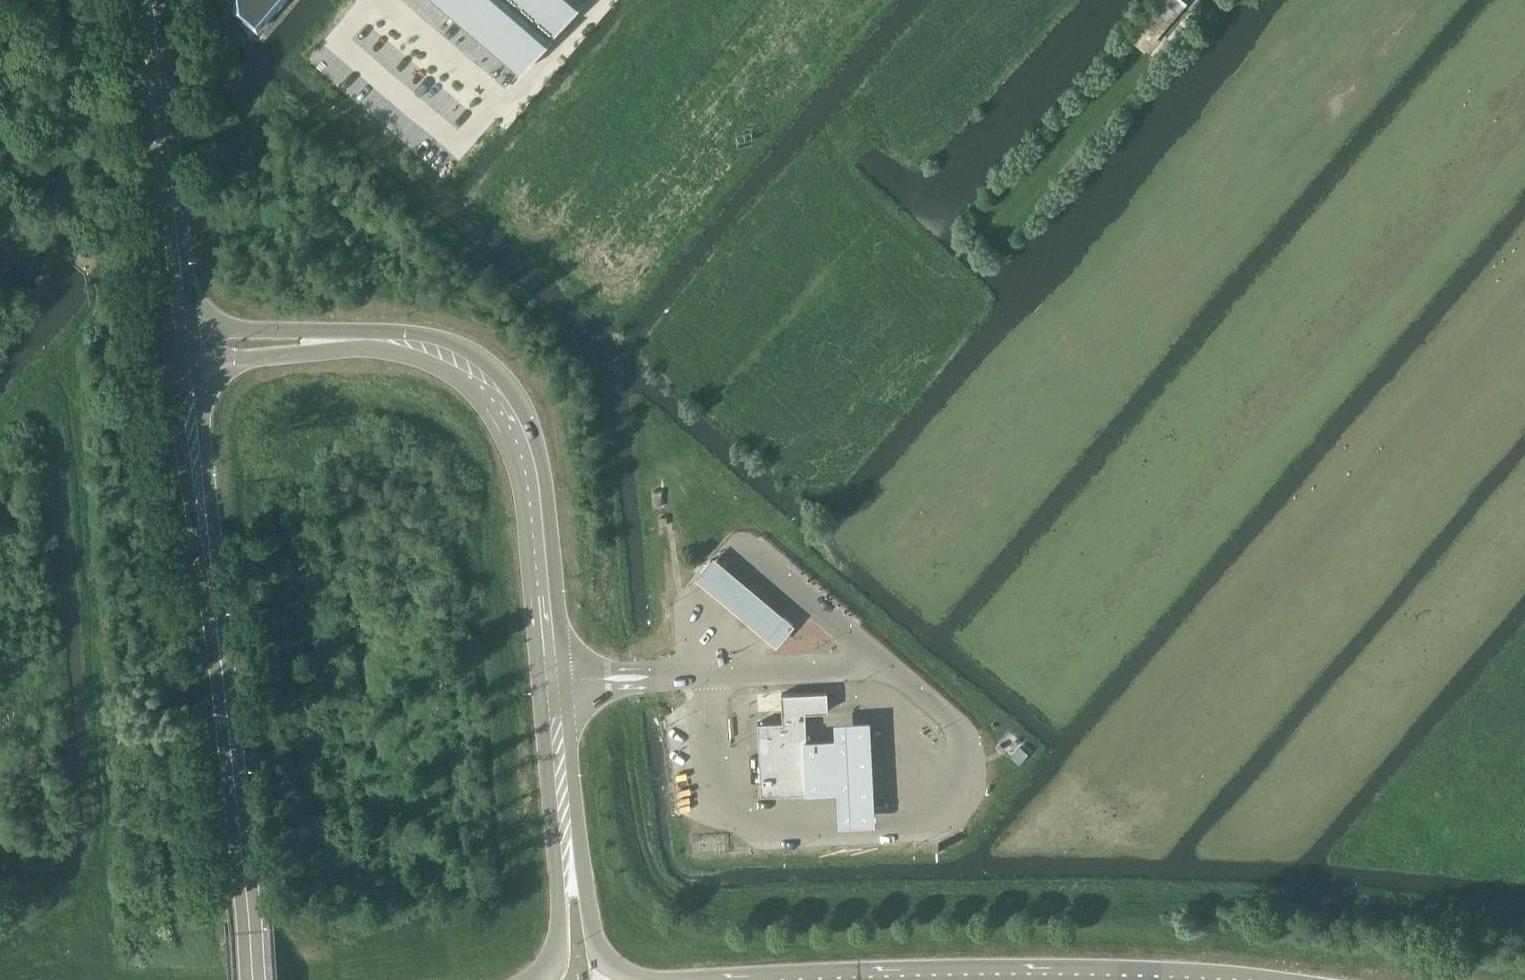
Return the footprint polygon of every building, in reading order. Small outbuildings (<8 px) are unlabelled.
[(233,8),(259,30),(284,0),(232,0),(233,8)] [(527,66),(582,0),(447,0),(527,66)] [(1130,35),(1146,48),(1187,0),(1160,0),(1130,35)] [(797,621),(788,613),(773,631),(782,639),(797,621)] [(833,706),(832,687),(803,688),(786,689),(787,717),(762,718),(766,789),(814,787),(810,707),(833,706)]
